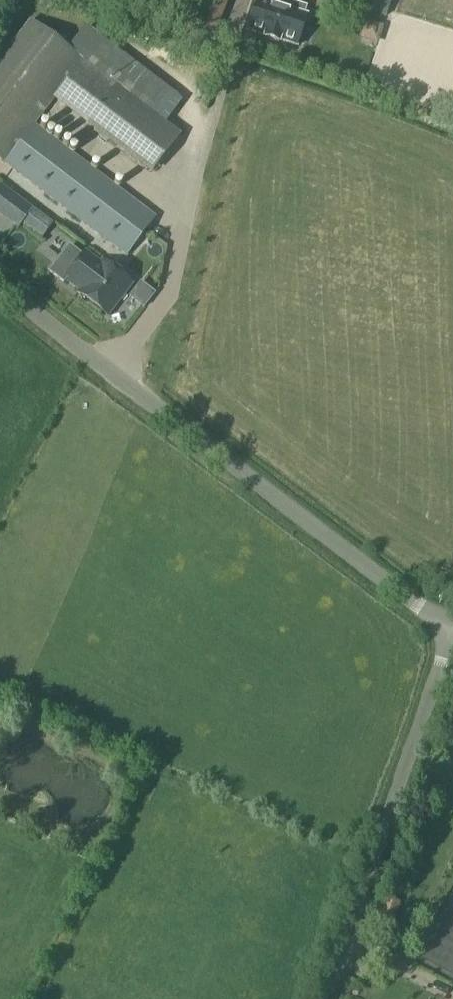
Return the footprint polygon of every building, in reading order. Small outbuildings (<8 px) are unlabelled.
[(187,31),(211,41),(226,3),(225,2),(220,0),(199,0),(187,31)] [(279,43),(279,42),(296,47),(306,17),(302,16),(305,8),(284,2),(281,9),(256,1),(247,32),(264,37),(264,39),(279,43)] [(0,70),(0,158),(7,164),(48,196),(126,257),(156,219),(142,208),(37,126),(58,98),(90,122),(154,173),(182,137),(164,124),(68,48),(35,23),(0,70)] [(31,209),(20,224),(33,234),(44,219),(31,209)] [(41,253),(48,241),(35,235),(29,246),(41,253)] [(73,250),(54,275),(67,286),(69,283),(80,292),(78,294),(79,295),(107,317),(107,316),(131,286),(132,285),(103,262),(97,269),(73,250)] [(155,295),(140,283),(129,297),(144,309),(155,295)]
